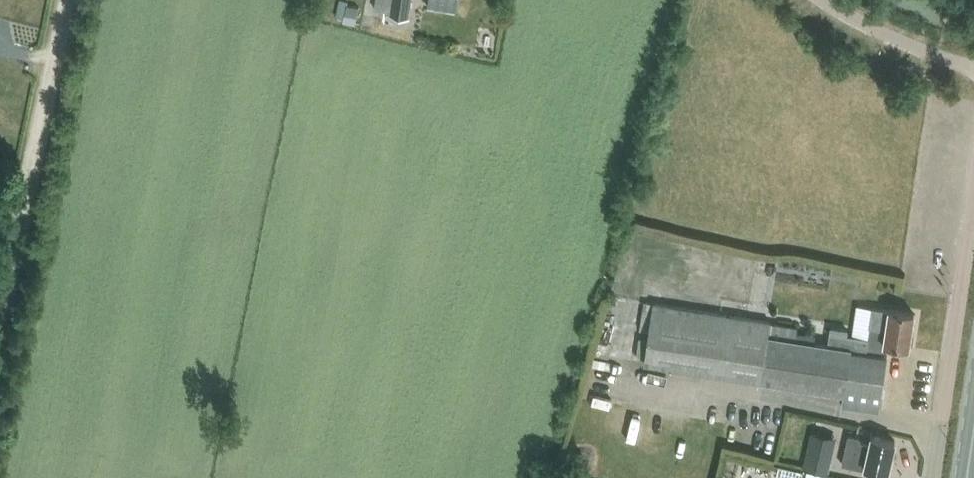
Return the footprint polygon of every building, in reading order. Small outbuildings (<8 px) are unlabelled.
[(336,12),(356,17),(360,1),(355,0),(339,0),(336,12)] [(411,0),(375,0),(374,8),(391,10),(390,13),(409,16),(411,0)] [(887,355),(884,355),(885,343),(909,346),(915,313),(890,309),(873,307),(868,337),(847,334),(848,328),(830,325),(827,344),(796,339),(798,327),(770,323),(771,321),(644,301),(639,328),(650,330),(645,361),(846,394),(844,404),(879,409),(887,355)] [(812,431),(804,466),(826,471),(831,448),(823,446),(826,434),(812,431)] [(861,437),(849,435),(842,464),(866,469),(866,466),(888,472),(896,440),(872,435),(870,443),(860,441),(861,437)] [(801,469),(779,464),(777,475),(789,477),(799,477),(801,469)]
